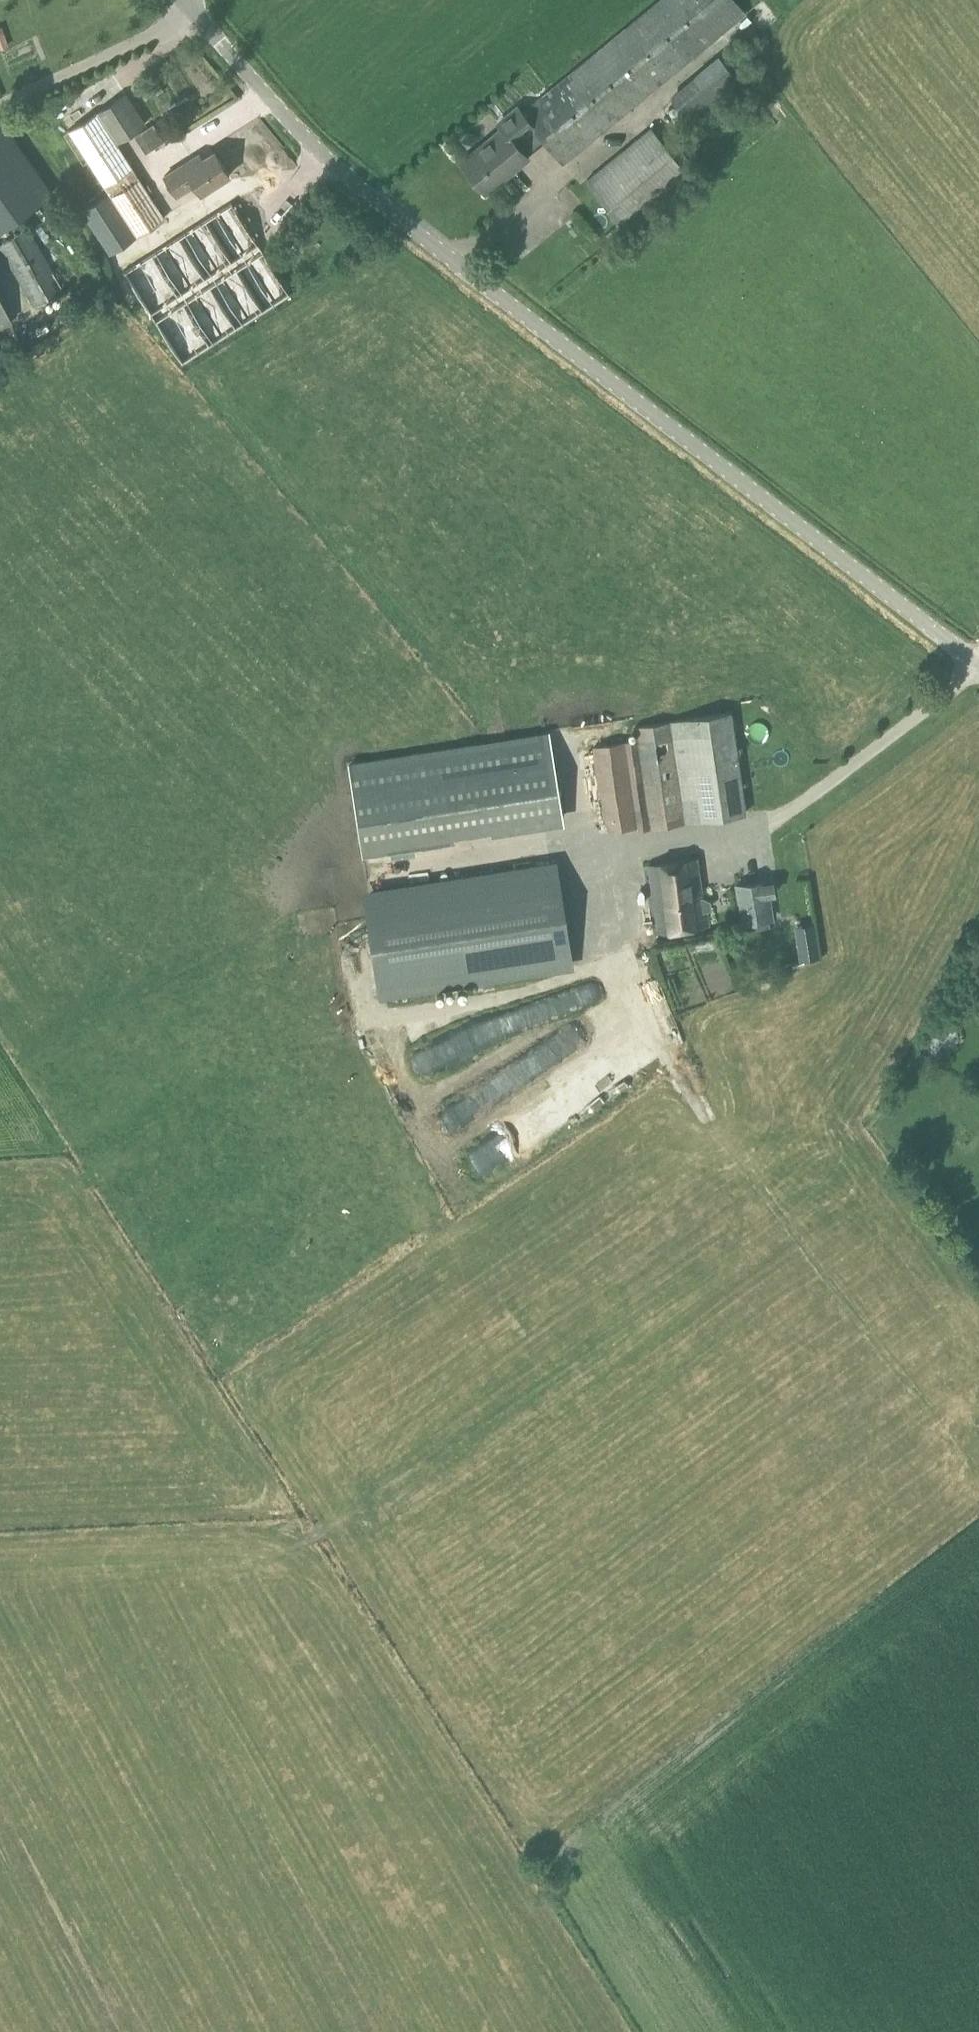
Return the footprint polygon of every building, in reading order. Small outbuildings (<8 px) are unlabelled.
[(461,161),(486,192),(529,157),(526,154),(540,143),(560,167),(744,15),(732,0),(657,0),(522,111),(517,106),(495,123),(499,129),(461,161)] [(9,45),(3,27),(0,28),(0,48),(9,45)] [(718,56),(693,76),(711,98),(736,78),(718,56)] [(147,123),(127,93),(99,111),(119,141),(147,123)] [(263,145),(280,152),(290,129),(273,122),(263,145)] [(0,127),(0,230),(53,194),(4,124),(0,127)] [(649,128),(586,182),(628,235),(695,182),(649,128)] [(193,157),(164,176),(177,195),(194,184),(200,193),(229,175),(214,151),(197,162),(193,157)] [(118,257),(178,351),(287,282),(227,188),(118,257)] [(136,237),(109,195),(85,211),(111,250),(113,252),(136,237)] [(27,225),(0,242),(0,248),(34,306),(65,287),(27,225)] [(13,325),(0,298),(0,332),(13,325)] [(636,738),(592,743),(604,831),(747,813),(732,709),(635,722),(636,738)] [(556,817),(544,738),(489,746),(502,825),(556,817)] [(367,809),(368,779),(360,779),(359,809),(367,809)] [(698,858),(648,865),(658,932),(708,924),(698,858)] [(552,859),(362,890),(379,995),(569,964),(552,859)] [(767,880),(736,885),(740,922),(773,918),(767,880)] [(502,1123),(437,1160),(448,1180),(513,1142),(502,1123)]
